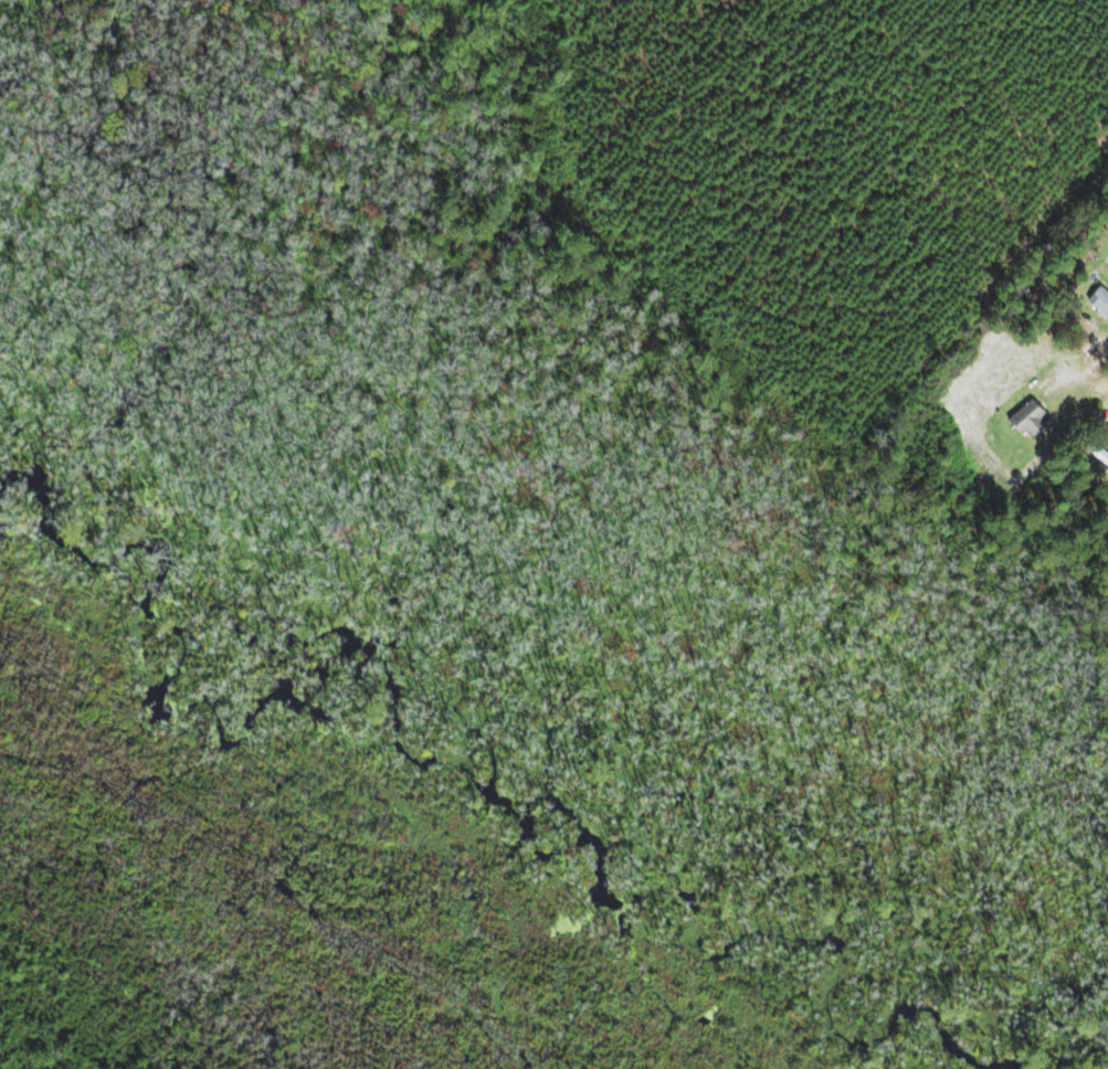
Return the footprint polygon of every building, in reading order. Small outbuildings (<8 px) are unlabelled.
[(1096,287),(1083,300),(1106,321),(1107,319),(1107,298),(1096,287)] [(1044,408),(1015,403),(1009,433),(1038,439),(1044,408)]
